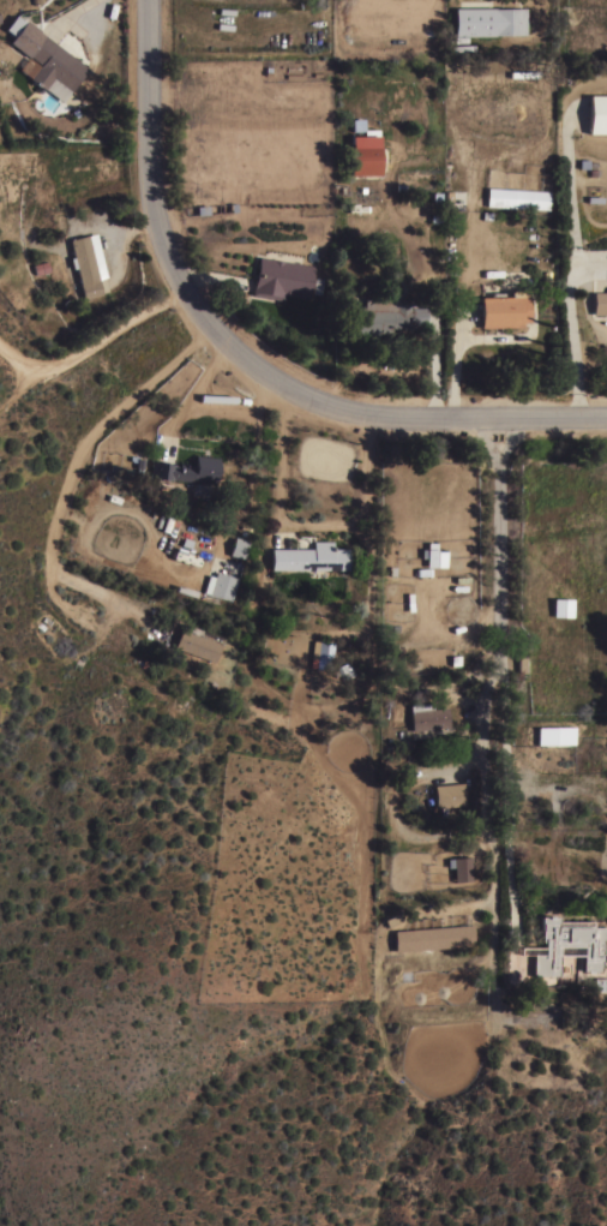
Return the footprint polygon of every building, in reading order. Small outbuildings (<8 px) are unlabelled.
[(453,35),(453,7),(494,7),(494,8),(524,7),(524,34),(494,34),(494,35),(453,35)] [(88,67),(62,101),(46,88),(44,89),(29,78),(40,64),(29,55),(28,56),(8,42),(13,35),(5,29),(14,14),(23,22),(25,19),(38,29),(37,30),(88,67)] [(588,95),(606,95),(606,133),(588,133),(588,95)] [(349,174),(349,145),(379,145),(379,174),(349,174)] [(548,191),(547,209),(485,205),(486,187),(548,191)] [(79,281),(78,281),(77,277),(78,277),(77,271),(76,273),(74,268),(76,268),(76,267),(72,268),(70,257),(73,256),(72,253),(71,253),(70,250),(71,250),(68,239),(70,239),(68,238),(71,238),(86,234),(95,233),(106,276),(98,277),(102,293),(84,298),(79,281)] [(313,265),(307,298),(283,293),(282,300),(251,294),(253,279),(254,279),(258,256),(313,265)] [(509,295),(509,291),(527,289),(527,295),(528,295),(528,322),(522,322),(522,325),(480,327),(479,297),(509,295)] [(593,292),(606,292),(606,313),(593,313),(593,292)] [(355,307),(362,307),(362,298),(395,298),(395,300),(409,301),(408,327),(403,327),(403,328),(398,328),(398,327),(391,327),(390,331),(378,331),(378,334),(355,334),(355,307)] [(218,457),(216,483),(173,479),(172,480),(166,479),(166,484),(157,483),(157,478),(149,477),(151,460),(167,461),(167,462),(174,464),(174,465),(179,465),(179,462),(193,465),(194,455),(218,457)] [(244,560),(229,556),(234,537),(248,542),(244,560)] [(270,569),(270,548),(312,548),(312,540),(331,540),(331,548),(347,548),(347,569),(270,569)] [(425,549),(435,548),(435,550),(445,550),(445,566),(426,567),(425,549)] [(231,601),(237,579),(213,572),(207,594),(231,601)] [(552,598),(572,598),(571,616),(552,616),(552,598)] [(173,646),(181,622),(200,629),(198,635),(221,642),(214,662),(173,646)] [(311,658),(312,640),(318,640),(318,639),(325,640),(325,641),(332,641),(330,670),(311,668),(311,658)] [(343,680),(336,666),(348,659),(355,672),(343,680)] [(410,730),(408,704),(431,701),(432,707),(446,706),(449,726),(410,730)] [(573,725),(573,743),(567,743),(567,744),(542,744),(542,743),(536,744),(536,726),(573,725)] [(463,782),(464,805),(435,807),(433,784),(463,782)] [(533,953),(543,953),(542,941),(540,941),(540,928),(539,928),(539,916),(546,916),(545,915),(549,915),(549,916),(557,916),(557,921),(591,920),(591,926),(603,926),(603,939),(601,939),(601,952),(603,952),(603,961),(601,961),(601,970),(596,970),(596,973),(588,973),(588,970),(578,970),(578,955),(558,955),(558,975),(533,975),(533,953)] [(473,923),(474,945),(393,951),(392,931),(473,923)] [(594,977),(606,977),(606,990),(594,991),(594,977)]
